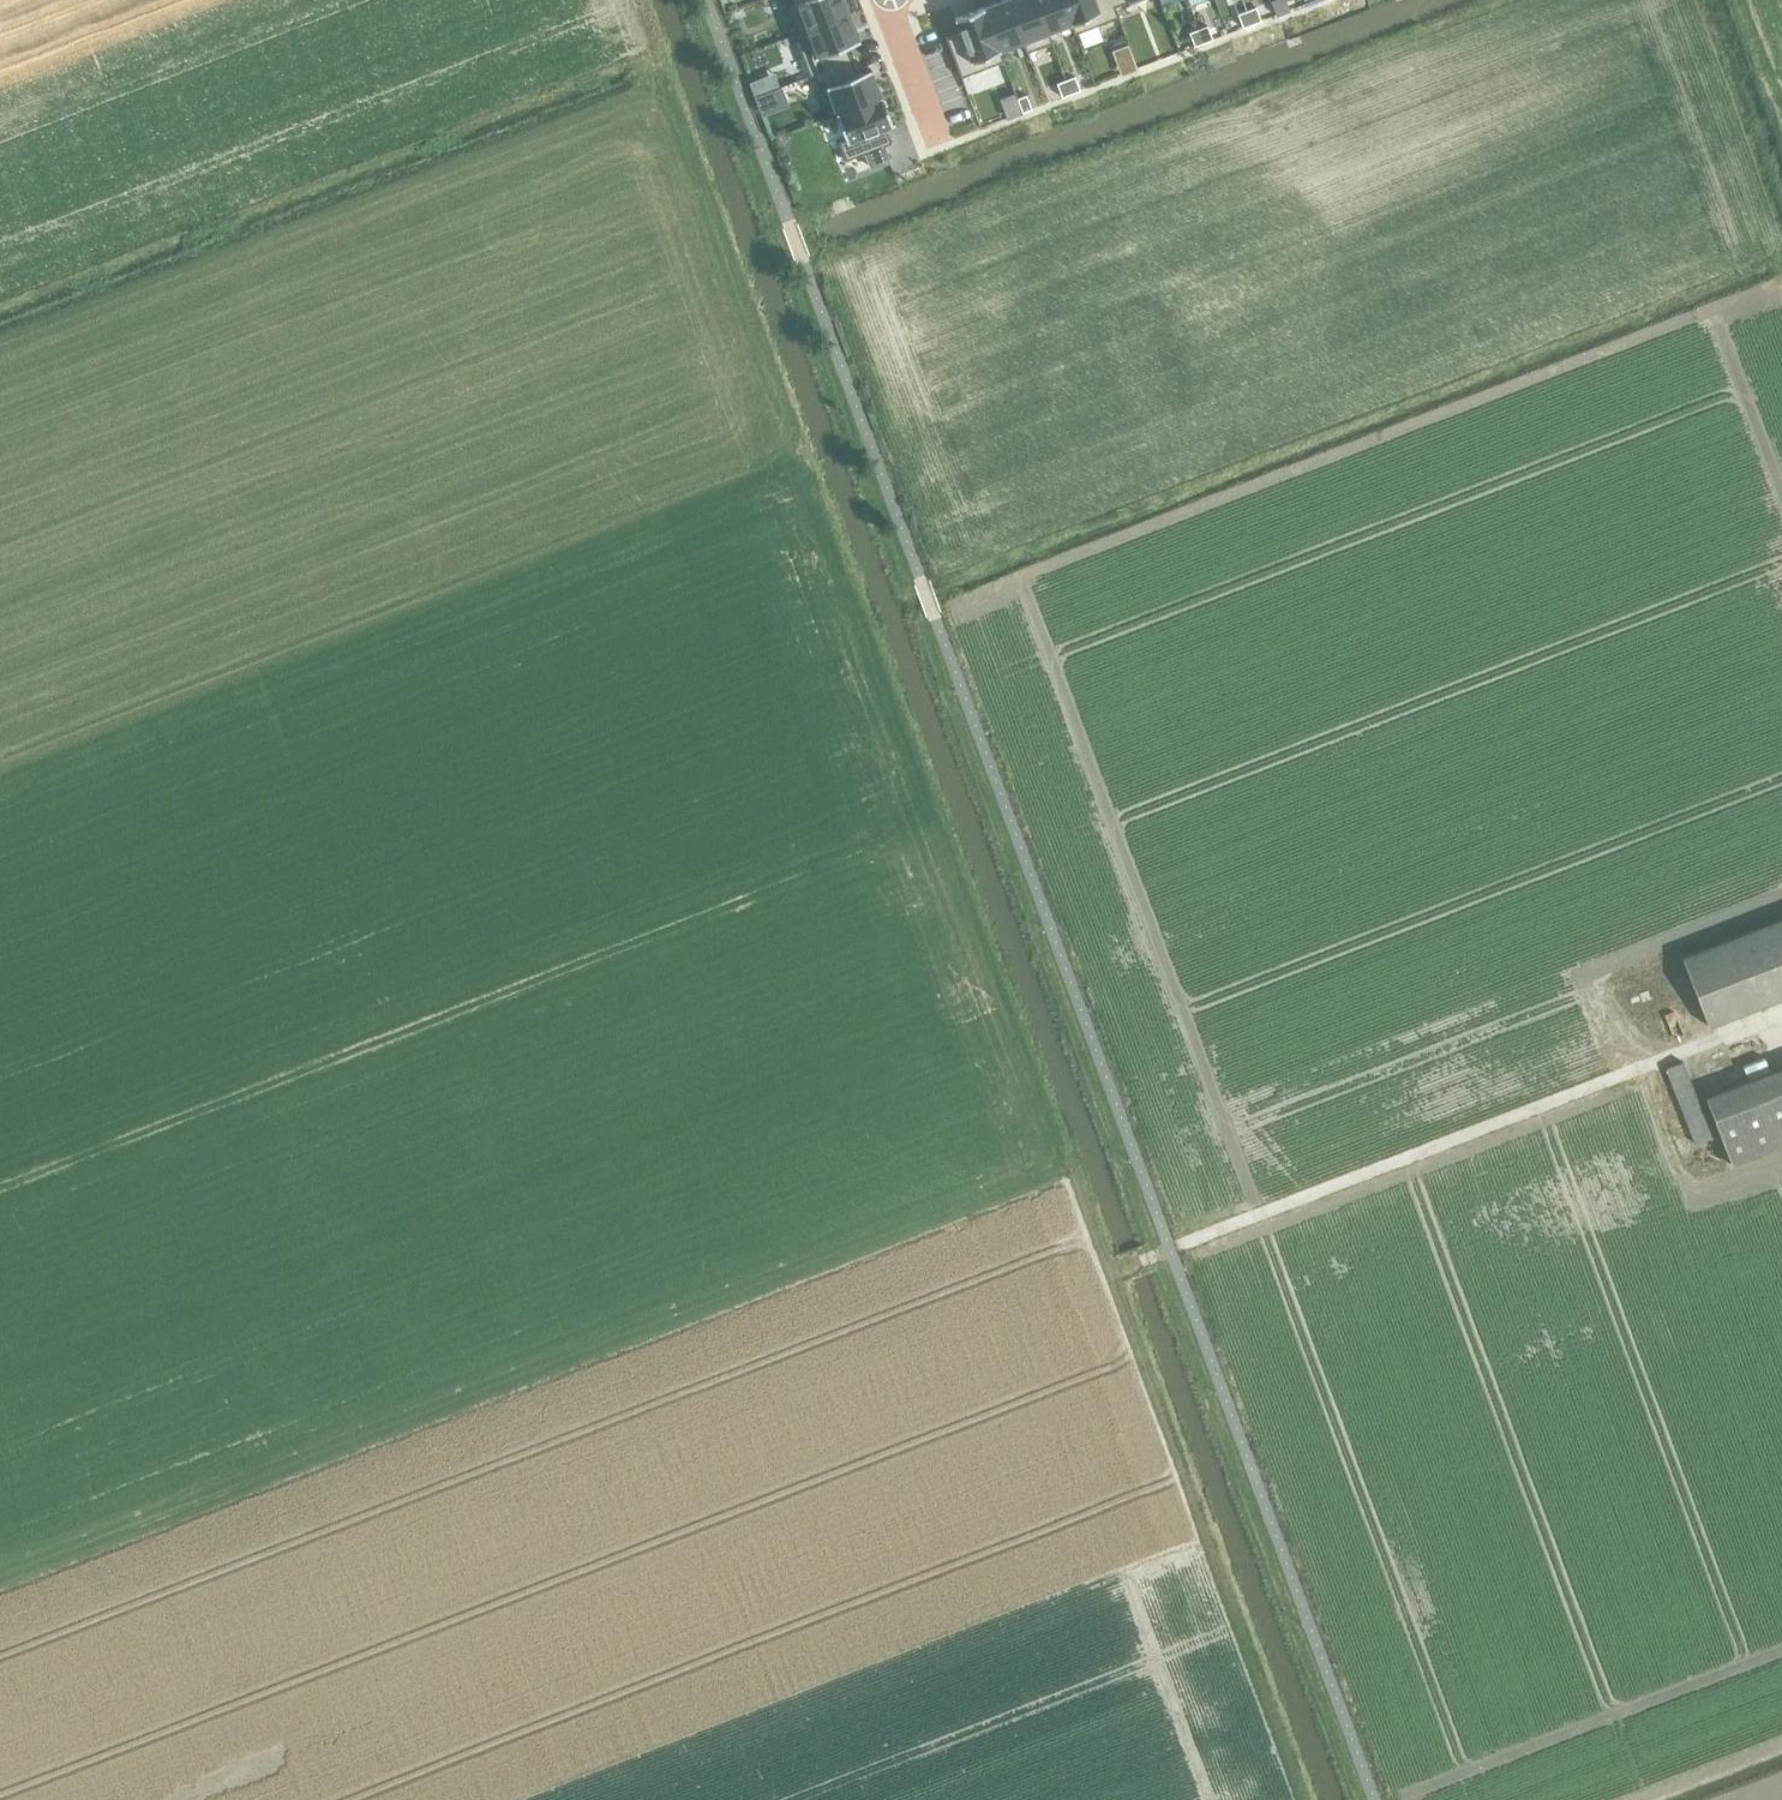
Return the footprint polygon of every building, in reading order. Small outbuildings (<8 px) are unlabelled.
[(796,31),(793,32),(793,33),(849,12),(844,0),(785,0),(796,31)] [(982,7),(1003,61),(1004,60),(1000,50),(1022,41),(1026,52),(1027,52),(1007,0),(1000,0),(983,7),(983,6),(982,7)] [(1027,52),(1051,42),(1035,0),(1007,0),(1027,52)] [(1051,42),(1052,42),(1048,31),(1070,23),(1074,33),(1075,33),(1063,0),(1035,0),(1051,42)] [(1075,33),(1118,17),(1111,0),(1063,0),(1075,33)] [(1118,17),(1119,17),(1115,6),(1130,0),(1111,0),(1118,17)] [(1256,6),(1246,10),(1252,24),(1261,20),(1256,6)] [(960,32),(946,37),(961,77),(1003,61),(982,7),(954,17),(960,32)] [(1246,10),(1237,13),(1242,27),(1252,24),(1246,10)] [(849,12),(793,33),(809,75),(851,59),(846,45),(860,40),(849,12)] [(1207,25),(1198,28),(1203,42),(1213,38),(1207,25)] [(1198,28),(1189,32),(1194,45),(1203,42),(1198,28)] [(851,59),(809,75),(810,76),(813,75),(829,116),(882,96),(881,95),(870,68),(856,73),(851,59)] [(776,69),(749,77),(759,111),(786,103),(776,69)] [(1074,76),(1065,79),(1071,93),(1080,89),(1074,76)] [(1065,79),(1056,83),(1061,96),(1071,93),(1065,79)] [(1026,94),(1017,98),(1022,111),(1031,108),(1026,94)] [(945,102),(952,122),(974,115),(967,95),(945,102)] [(882,96),(829,116),(829,117),(836,114),(844,135),(845,138),(838,141),(846,160),(865,153),(870,166),(889,159),(883,145),(891,143),(885,127),(892,124),(882,96)] [(1781,997),(1781,919),(1682,958),(1708,1025),(1781,997)] [(1681,1062),(1665,1068),(1694,1143),(1711,1136),(1681,1062)] [(1781,1145),(1781,1067),(1706,1096),(1732,1164),(1781,1145)]
